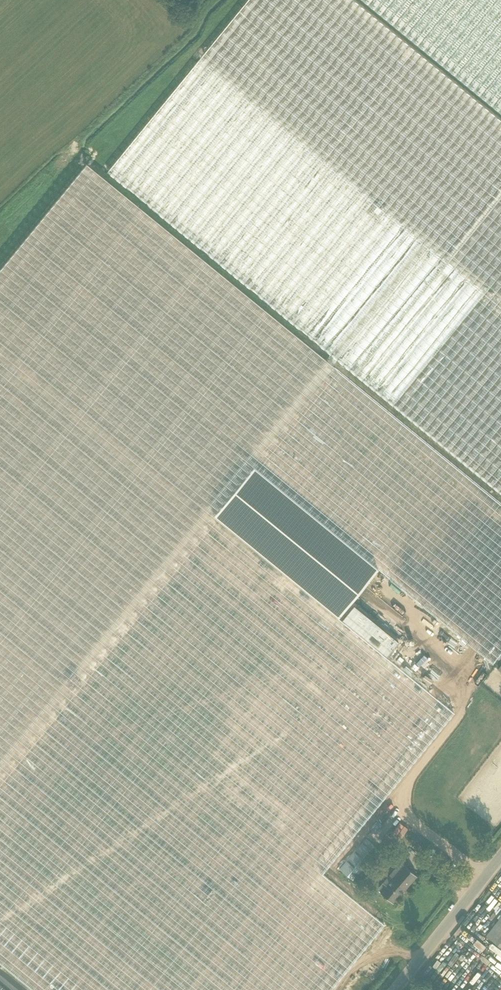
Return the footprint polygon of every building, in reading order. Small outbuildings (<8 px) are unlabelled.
[(354,0),(249,0),(107,172),(332,356),(339,362),(500,493),(500,120),(354,0)] [(500,113),(500,0),(363,0),(500,113)] [(0,269),(0,962),(34,989),(333,989),(345,975),(343,973),(384,924),(323,874),(339,855),(337,853),(453,711),(386,657),(341,620),(338,617),(378,569),(493,664),(498,658),(500,654),(500,503),(335,368),(339,362),(332,356),(328,362),(86,164),(0,269)] [(353,605),(341,620),(386,657),(398,642),(353,605)] [(339,869),(354,882),(381,851),(366,838),(339,869)] [(393,903),(416,876),(401,862),(379,888),(379,890),(381,892),(380,892),(393,903)]
